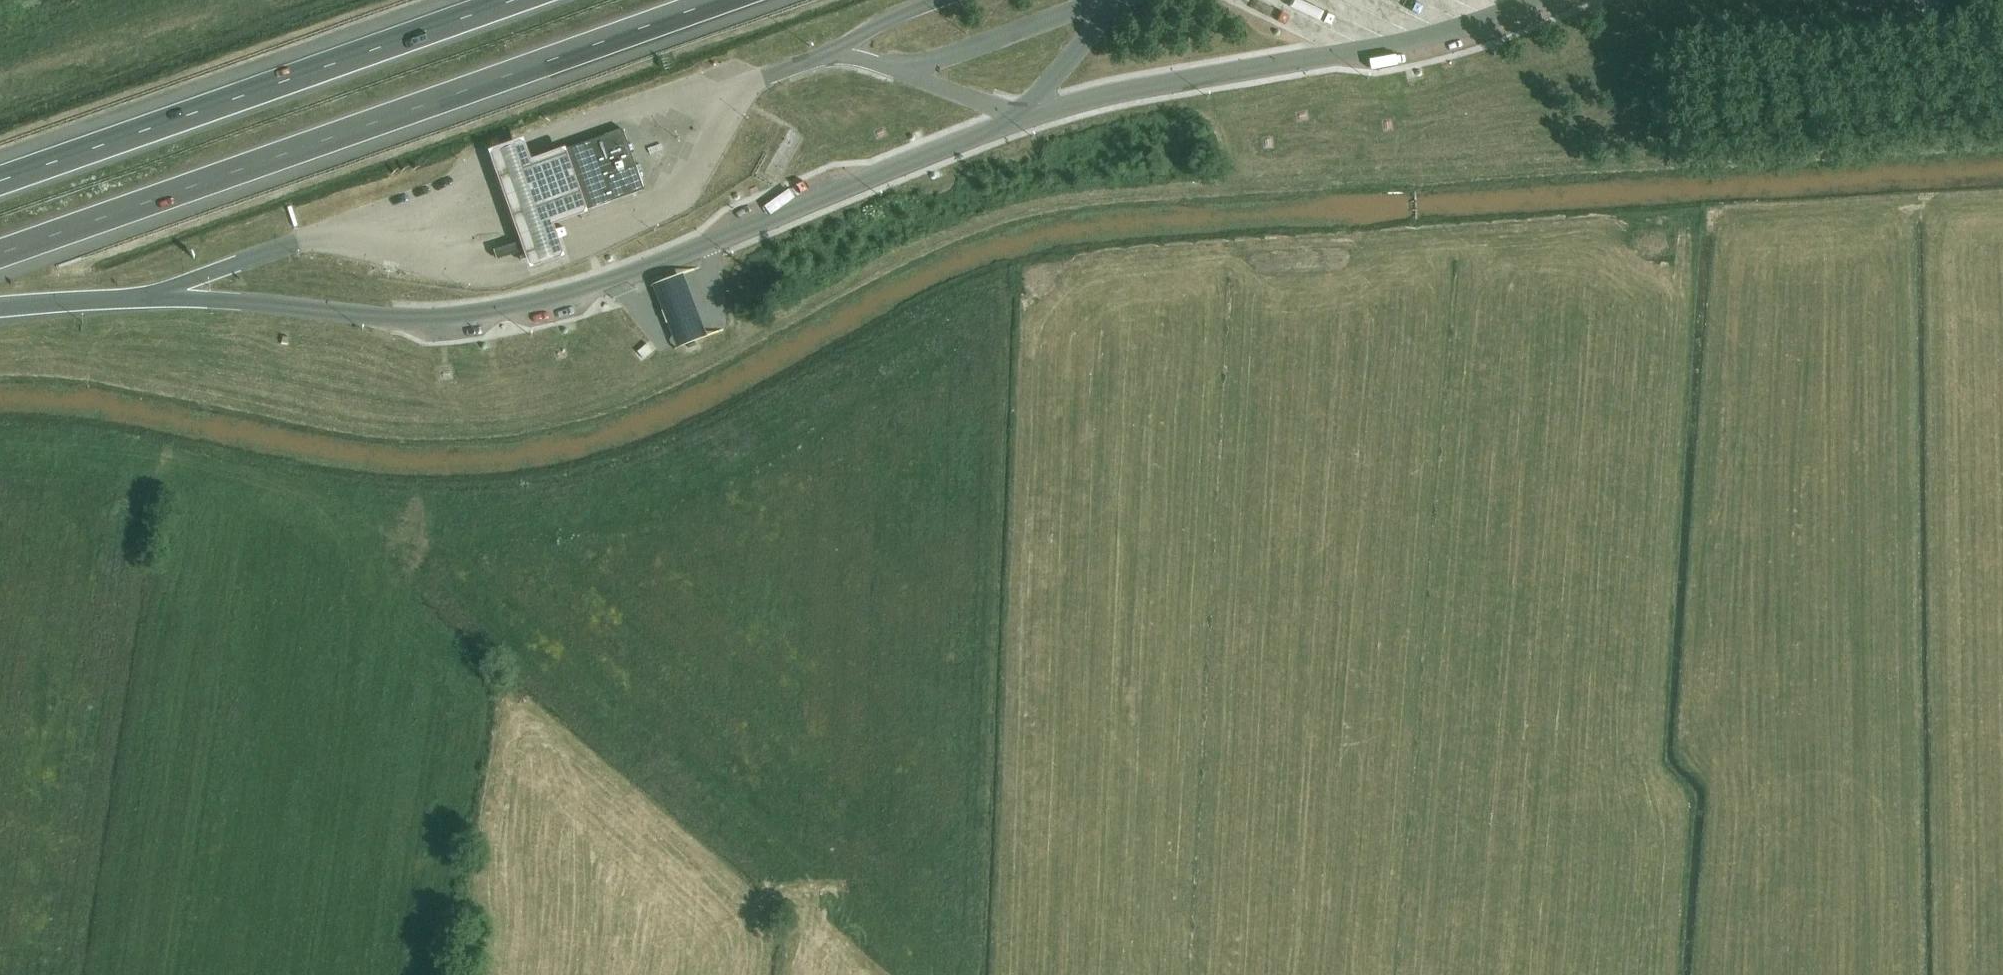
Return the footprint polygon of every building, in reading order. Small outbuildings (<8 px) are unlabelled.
[(621,129),(562,150),(585,210),(643,190),(621,129)] [(553,222),(585,210),(562,150),(533,160),(523,135),(490,147),(532,261),(563,250),(553,222)] [(686,277),(655,288),(676,349),(708,338),(697,308),(686,277)]
